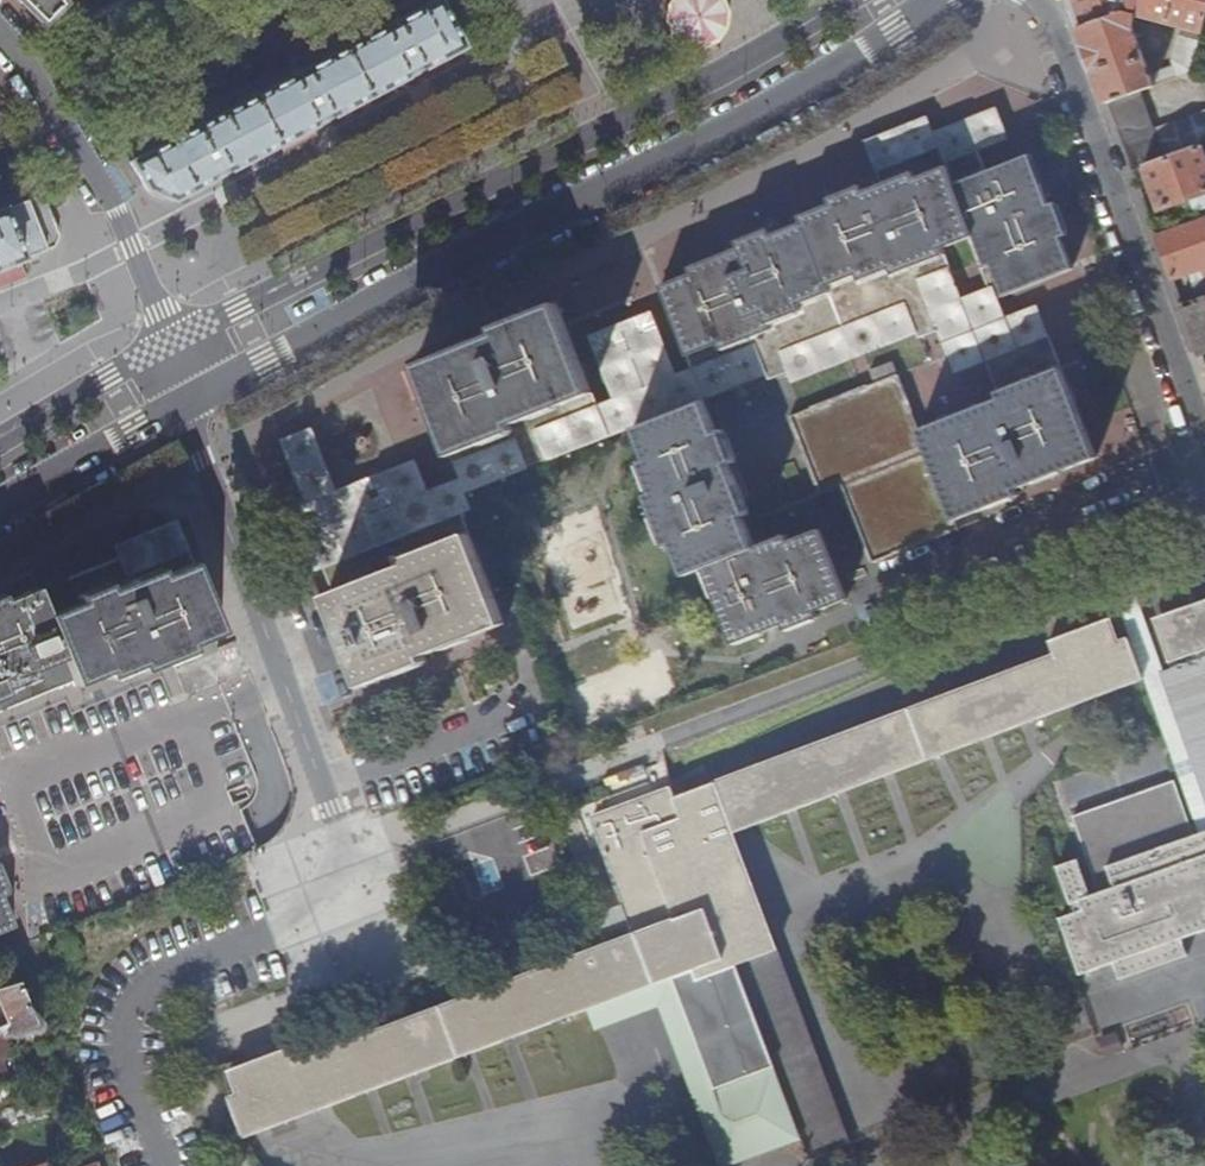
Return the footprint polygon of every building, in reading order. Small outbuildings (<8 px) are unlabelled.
[(41,22),(60,3),(58,1),(59,0),(19,0),(41,22)] [(403,76),(404,78),(421,69),(420,68),(460,47),(435,0),(434,0),(128,162),(143,187),(143,188),(173,199),(212,178),(213,180),(228,171),(227,170),(313,124),(314,126),(331,117),(330,115),(403,76)] [(1108,101),(1139,90),(1194,70),(1201,43),(1181,37),(1175,61),(1176,65),(1152,75),(1135,27),(1138,15),(1204,32),(1204,27),(1204,0),(1072,0),(1108,101)] [(74,7),(53,21),(60,33),(82,21),(74,7)] [(1139,90),(1108,101),(1133,168),(1145,164),(1201,144),(1204,143),(1204,111),(1154,129),(1139,90)] [(1201,144),(1145,164),(1161,211),(1192,200),(1195,212),(1204,208),(1204,155),(1201,144)] [(695,275),(665,288),(699,371),(758,348),(781,339),(786,352),(912,303),(908,294),(927,286),(924,280),(954,267),(947,248),(978,235),(1003,297),(1077,268),(1064,236),(1071,233),(1059,204),(1053,206),(1033,155),(989,172),(979,149),(948,162),(943,147),(880,172),(885,186),(866,193),(864,187),(831,200),(834,207),(803,219),(805,225),(775,237),(772,231),(741,243),(743,248),(693,269),(695,275)] [(19,150),(1,162),(7,169),(10,168),(19,192),(28,189),(37,181),(19,150)] [(47,213),(43,203),(31,198),(0,210),(0,267),(51,246),(56,236),(47,213)] [(1156,234),(1173,278),(1203,267),(1204,272),(1204,216),(1156,234)] [(1182,304),(1200,353),(1204,351),(1204,295),(1182,304)] [(499,332),(418,365),(456,464),(600,407),(559,303),(497,327),(499,332)] [(645,330),(607,344),(622,382),(660,368),(645,330)] [(862,537),(942,504),(1095,443),(1052,333),(987,359),(1002,399),(921,431),(894,363),(873,370),(877,382),(793,417),(822,491),(841,483),(862,537)] [(796,626),(788,608),(774,572),(829,550),(821,530),(789,542),(787,536),(756,547),(744,515),(751,512),(732,462),(738,460),(725,427),(720,429),(708,400),(638,428),(649,459),(642,461),(654,492),(648,495),(667,547),(674,545),(685,575),(704,568),(733,643),(784,623),(787,629),(796,626)] [(408,481),(309,520),(338,592),(332,594),(368,684),(427,660),(425,655),(506,623),(456,498),(420,512),(408,481)] [(72,678),(75,683),(106,670),(108,676),(139,664),(141,670),(192,649),(190,643),(220,630),(186,548),(106,581),(99,564),(67,577),(70,584),(38,597),(34,588),(5,600),(2,595),(0,596),(0,708),(72,678)] [(1202,614),(1204,622),(1204,602),(1153,621),(1166,658),(1171,657),(1162,629),(1202,614)] [(1142,677),(1127,637),(1117,641),(1108,617),(1072,630),(1064,609),(1040,618),(1048,639),(1054,653),(838,734),(673,795),(670,786),(591,815),(629,919),(600,931),(605,943),(332,1046),(294,1060),(289,1047),(247,1062),(230,1069),(239,1093),(229,1096),(244,1136),(592,1005),(672,975),(713,1086),(774,1064),(737,962),(776,947),(733,830),(854,785),(1142,677)] [(1202,614),(1162,629),(1171,657),(1175,668),(1160,673),(1204,801),(1204,658),(1194,662),(1192,656),(1204,652),(1204,622),(1202,614)] [(1194,835),(1174,781),(1073,817),(1099,892),(1091,895),(1078,859),(1057,867),(1070,904),(1081,900),(1084,909),(1061,918),(1080,974),(1114,962),(1119,978),(1187,954),(1182,938),(1204,930),(1204,832),(1194,835)] [(12,925),(0,897),(0,930),(12,925)] [(64,947),(50,953),(55,965),(69,960),(64,947)] [(848,1141),(776,947),(737,962),(774,1064),(713,1086),(672,975),(592,1005),(599,1025),(659,1003),(720,1164),(800,1134),(808,1156),(848,1141)] [(0,989),(0,1013),(4,1024),(0,1025),(0,1036),(34,1025),(16,984),(0,989)] [(0,1036),(0,1084),(7,1081),(0,1063),(9,1059),(3,1043),(19,1037),(21,1041),(38,1035),(34,1025),(0,1036)]
